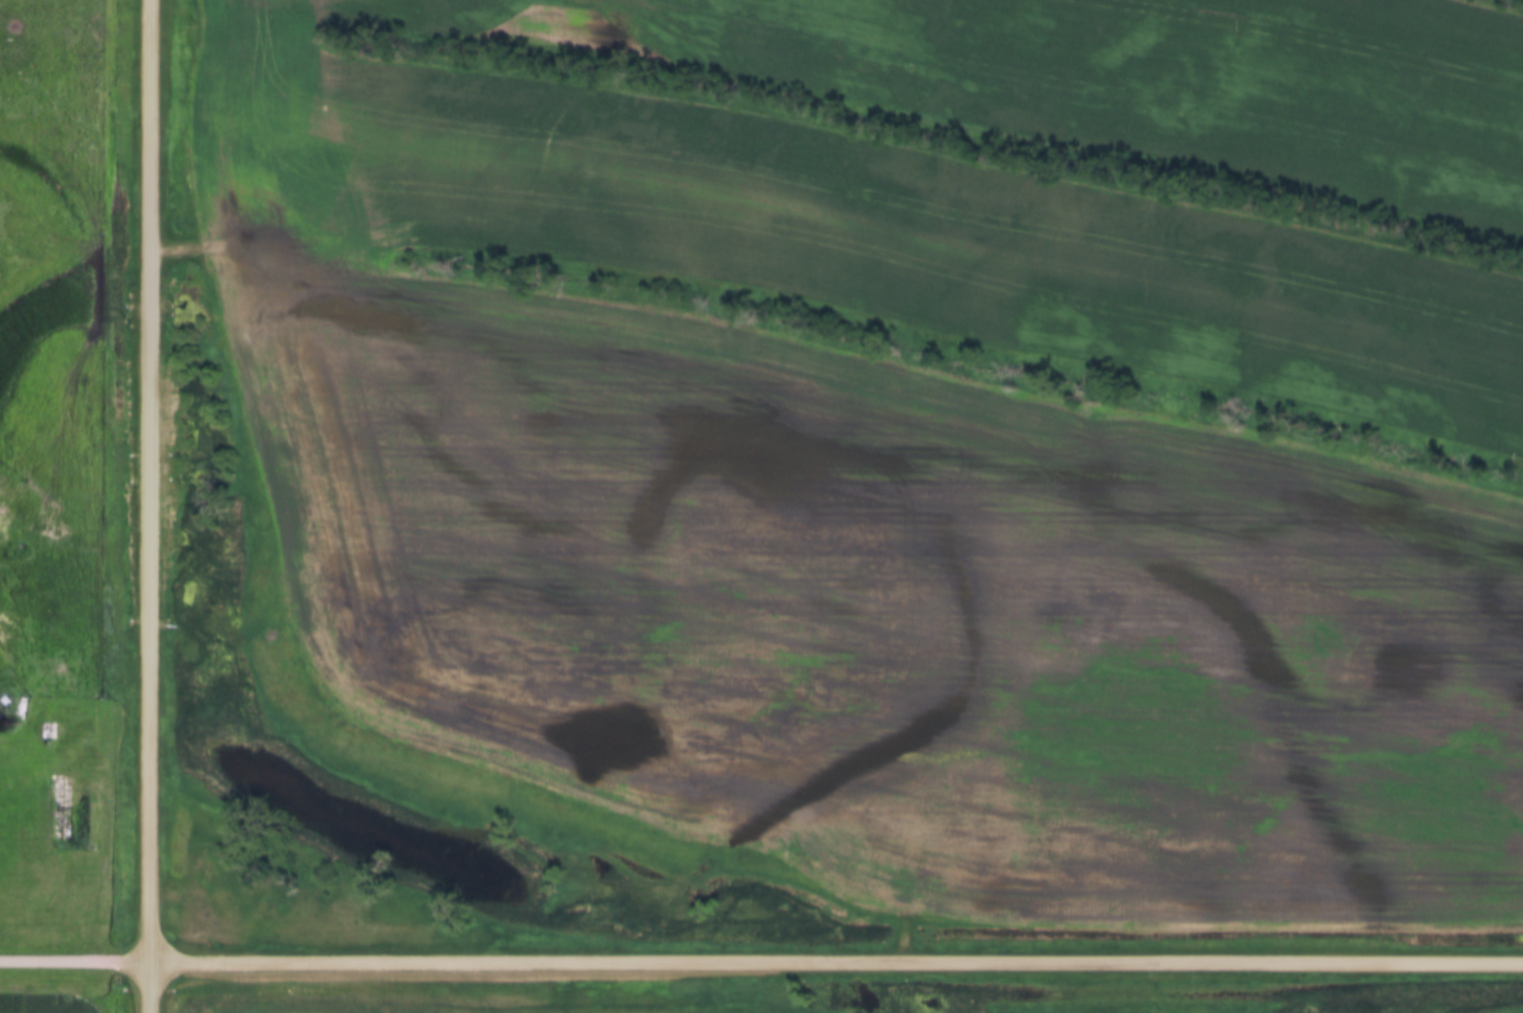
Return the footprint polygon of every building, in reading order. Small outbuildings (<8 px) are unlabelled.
[(12,694),(0,694),(0,721),(12,721),(12,694)]
